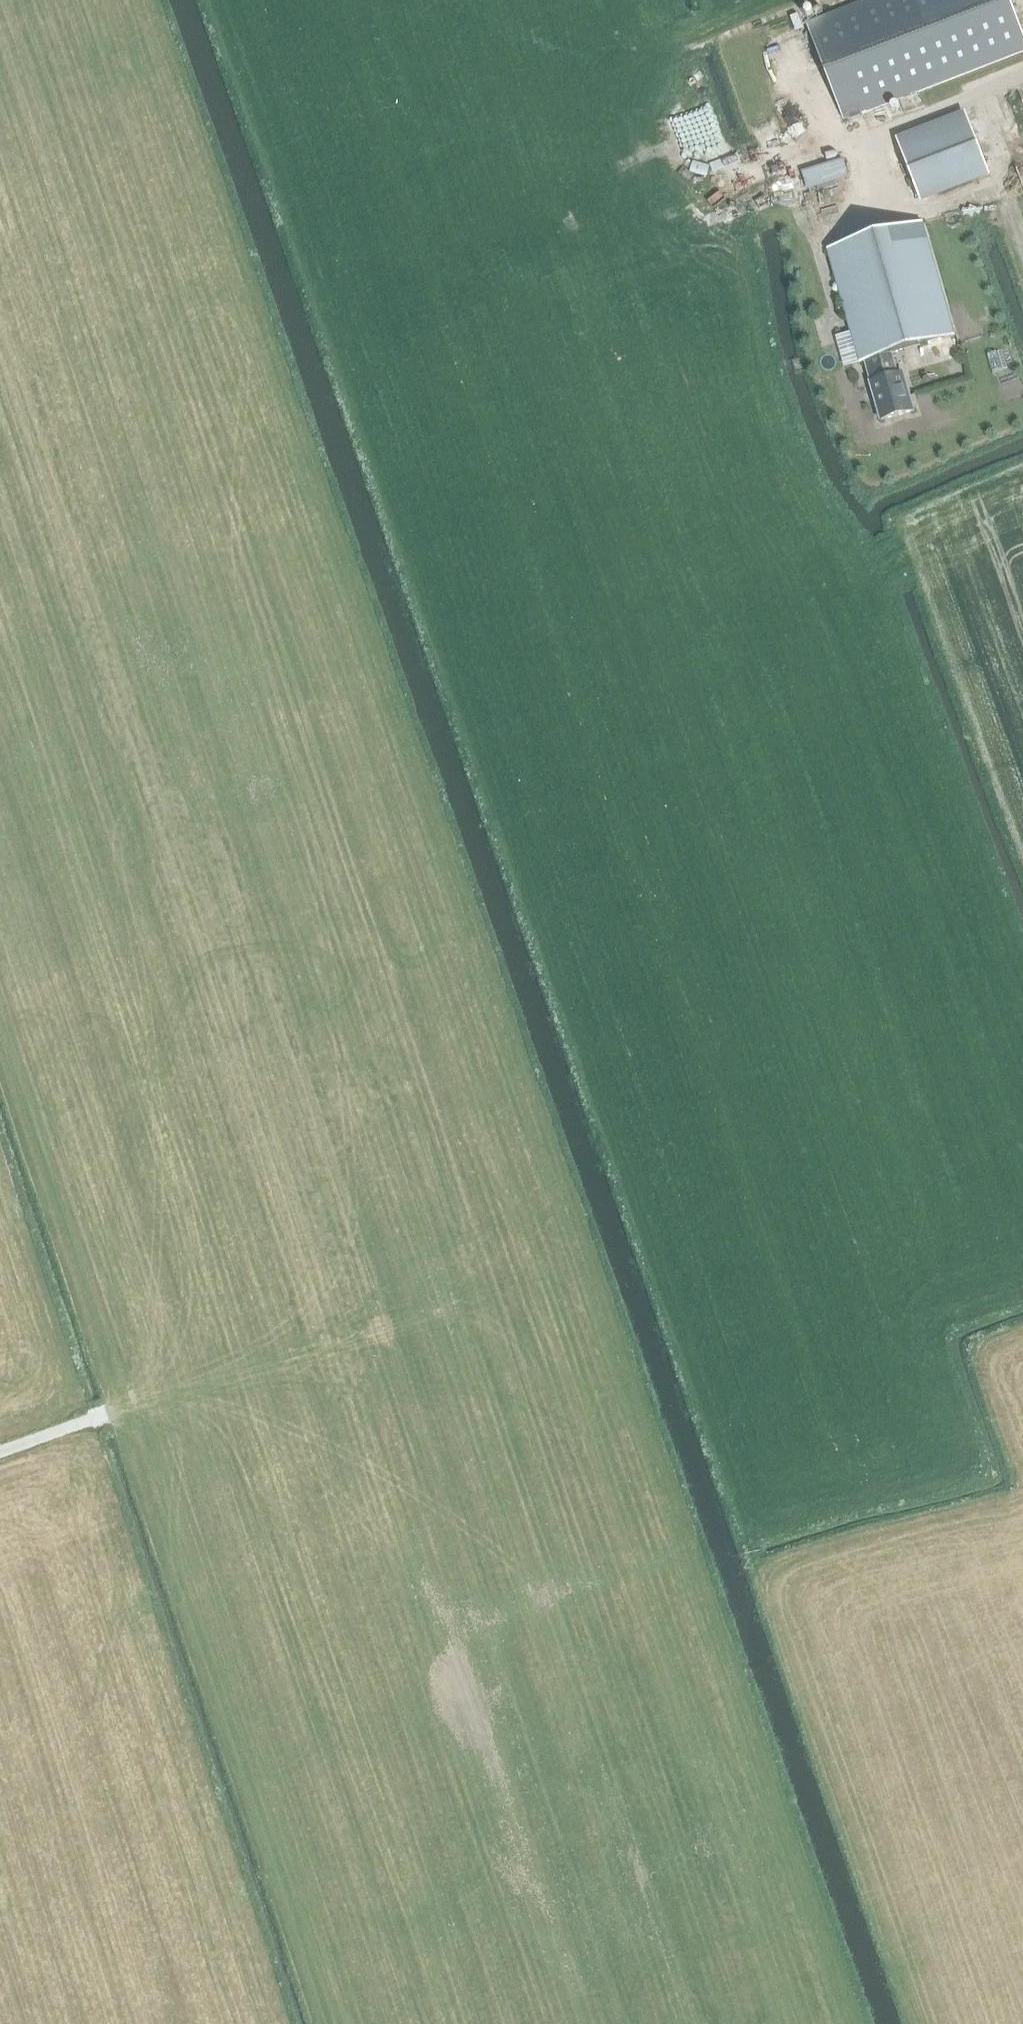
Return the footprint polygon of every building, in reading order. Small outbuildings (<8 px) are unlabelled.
[(1005,0),(872,0),(805,26),(841,121),(1022,51),(1022,48),(1005,0)] [(896,138),(901,151),(920,201),(989,175),(964,112),(896,138)] [(815,198),(813,188),(857,176),(852,157),(794,173),(802,201),(815,198)] [(918,223),(826,249),(842,306),(858,363),(862,362),(878,421),(905,413),(915,411),(904,370),(897,372),(892,354),(950,338),(918,223)]
